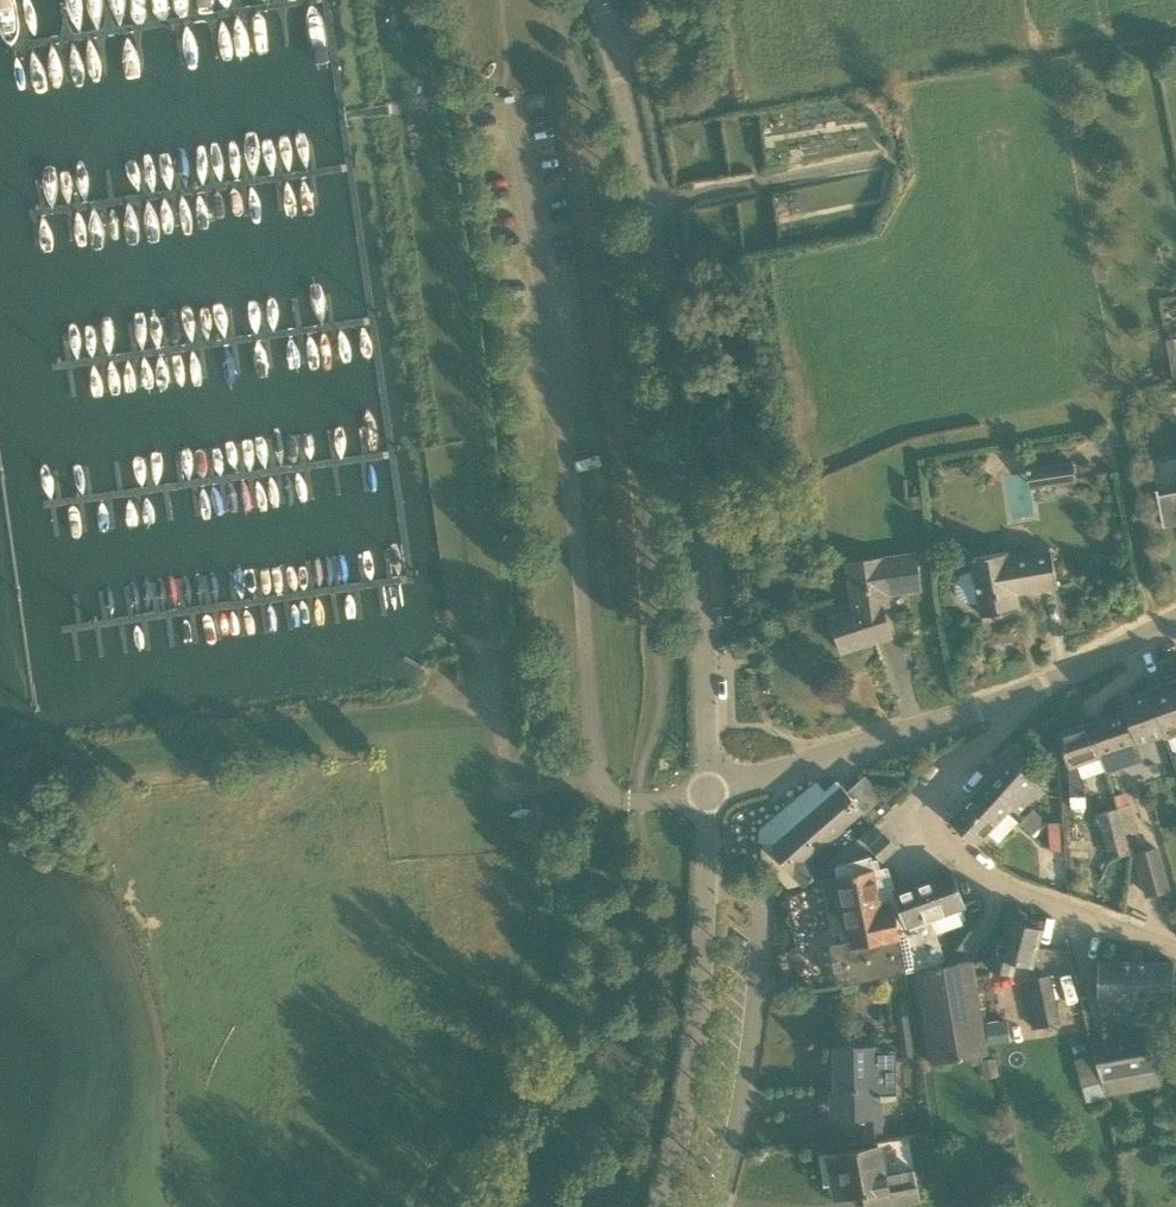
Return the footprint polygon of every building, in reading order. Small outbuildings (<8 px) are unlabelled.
[(1072,460),(1027,468),(1030,488),(1076,480),(1072,460)] [(1156,487),(1163,525),(1175,523),(1175,484),(1156,487)] [(972,602),(979,600),(982,615),(1019,608),(1016,592),(1058,585),(1052,550),(1010,557),(1010,552),(972,559),(974,569),(963,571),(958,576),(956,582),(956,591),(959,596),(964,600),(972,602)] [(887,593),(911,590),(923,588),(918,552),(846,562),(853,609),(831,617),(842,650),(892,634),(883,605),(888,604),(887,593)] [(1175,710),(1175,679),(1167,682),(1174,707),(1175,710)] [(1156,713),(1174,707),(1167,682),(1147,689),(1156,713)] [(1163,735),(1156,713),(1147,689),(1121,698),(1125,710),(1090,722),(1102,756),(1101,756),(1106,772),(1142,760),(1137,744),(1163,735)] [(1175,710),(1174,707),(1156,713),(1163,735),(1165,738),(1175,735),(1175,712),(1175,710)] [(1078,764),(1101,756),(1102,756),(1090,722),(1058,733),(1069,767),(1071,807),(1086,806),(1085,778),(1083,778),(1078,764)] [(1009,756),(950,820),(976,844),(1036,781),(1009,756)] [(893,808),(865,775),(847,791),(842,785),(825,799),(812,784),(762,827),(775,842),(774,844),(774,851),(804,886),(874,825),(893,808)] [(1034,807),(1022,819),(1035,831),(1046,820),(1034,807)] [(1124,807),(1117,809),(1129,852),(1136,850),(1124,807)] [(1111,857),(1129,852),(1117,809),(1099,814),(1111,857)] [(1062,844),(1060,820),(1050,821),(1052,845),(1062,844)] [(885,834),(873,846),(882,856),(895,845),(885,834)] [(1158,849),(1136,855),(1147,893),(1168,887),(1158,849)] [(873,858),(872,854),(836,865),(839,875),(821,879),(831,930),(848,927),(851,940),(831,944),(840,984),(907,971),(907,968),(933,962),(946,958),(930,917),(908,926),(895,890),(896,889),(888,865),(881,866),(878,857),(873,858)] [(949,870),(896,889),(895,890),(908,926),(930,917),(964,905),(951,869),(949,870)] [(1042,928),(1009,920),(1005,937),(999,936),(990,968),(1012,973),(1015,960),(1033,964),(1042,928)] [(941,966),(919,975),(917,975),(931,1063),(989,1053),(974,961),(941,966)] [(1175,962),(1171,962),(1098,961),(1098,1009),(1169,1009),(1170,997),(1174,998),(1175,962)] [(1050,976),(1030,980),(1031,986),(1027,987),(1035,1027),(1060,1022),(1050,976)] [(1162,1085),(1153,1035),(1153,1031),(1092,1042),(1095,1053),(1101,1080),(1105,1095),(1162,1085)] [(845,1122),(845,1117),(867,1117),(867,1129),(881,1129),(881,1099),(895,1099),(894,1051),(874,1051),(874,1047),(835,1048),(836,1089),(830,1090),(819,1090),(820,1122),(845,1122)] [(1082,1084),(1101,1080),(1095,1053),(1076,1058),(1082,1084)] [(888,1206),(891,1206),(921,1202),(918,1185),(915,1169),(884,1174),(878,1144),(837,1151),(846,1198),(885,1191),(888,1206)]
